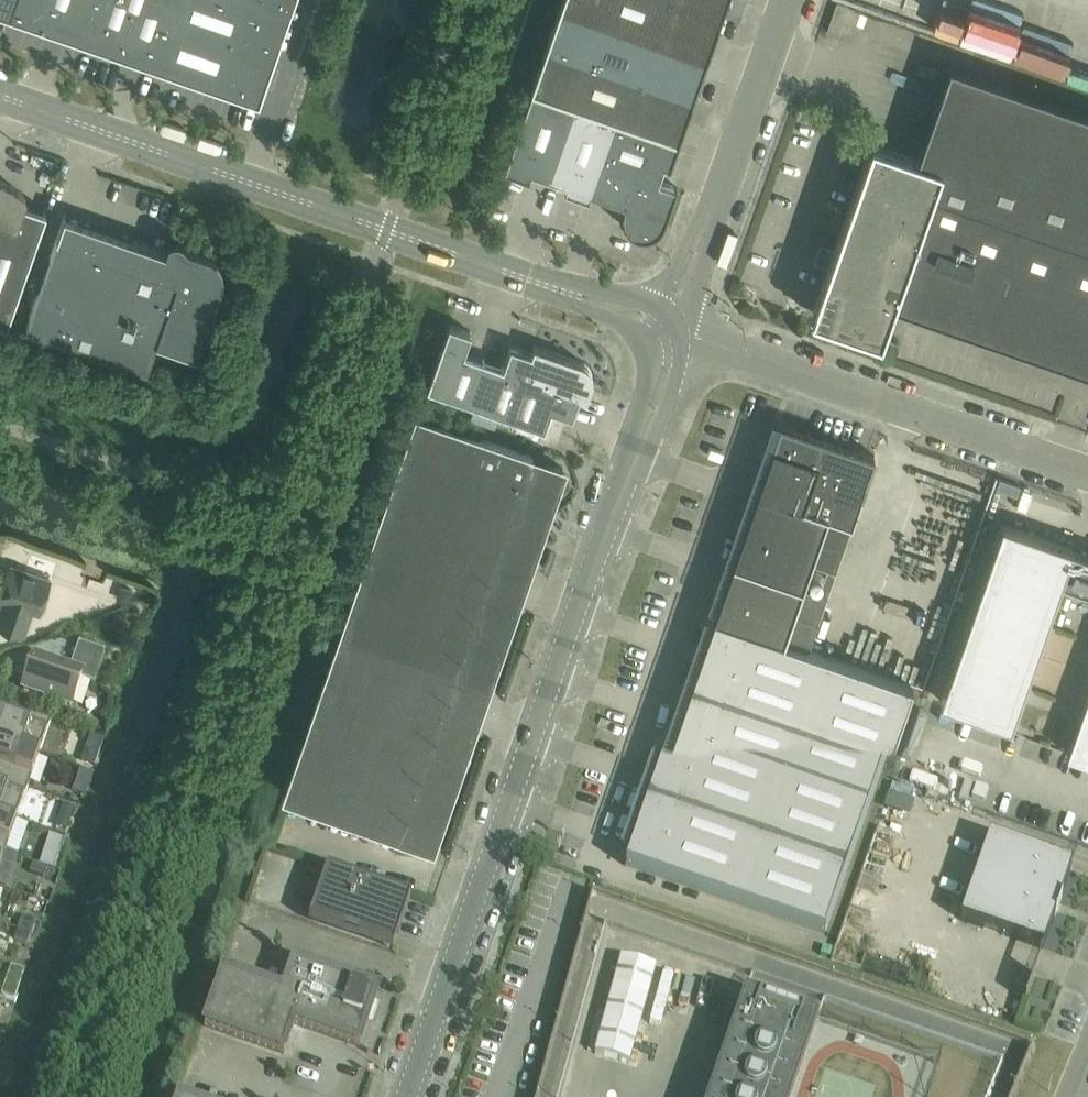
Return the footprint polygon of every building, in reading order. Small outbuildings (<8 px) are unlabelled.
[(9,12),(13,2),(13,0),(0,0),(0,9),(9,12)] [(9,12),(258,99),(293,0),(13,0),(13,2),(9,12)] [(682,48),(698,0),(563,0),(531,90),(505,166),(504,166),(504,168),(529,176),(530,175),(529,175),(530,170),(567,183),(565,187),(564,187),(564,189),(589,197),(589,196),(590,191),(625,203),(623,211),(623,215),(624,220),(626,224),(625,224),(625,223),(623,224),(626,227),(628,230),(630,232),(633,233),(635,234),(638,235),(641,235),(644,236),(648,235),(651,234),(654,233),(655,232),(658,230),(661,228),(662,226),(663,224),(664,222),(665,220),(677,186),(675,186),(675,187),(658,181),(664,163),(668,164),(668,165),(670,165),(679,140),(679,138),(677,137),(676,139),(653,131),(682,48)] [(949,63),(917,156),(879,143),(871,140),(834,248),(827,266),(811,315),(880,339),(893,302),(1087,370),(1087,111),(949,63)] [(369,153),(364,168),(375,172),(380,157),(369,153)] [(47,211),(24,203),(26,197),(24,194),(21,192),(18,190),(16,187),(13,185),(6,182),(0,179),(0,323),(7,325),(47,211)] [(65,215),(57,237),(26,327),(146,368),(157,339),(196,352),(197,353),(222,282),(223,279),(223,277),(223,276),(223,273),(223,270),(222,268),(221,266),(220,263),(218,261),(217,259),(215,258),(213,256),(211,255),(209,254),(188,247),(186,244),(184,241),(181,239),(178,238),(175,238),(172,238),(168,240),(165,250),(65,215)] [(592,384),(592,379),(592,375),(591,371),(588,367),(585,364),(581,362),(534,346),(531,353),(511,346),(503,367),(464,353),(471,332),(449,324),(427,388),(545,429),(552,409),(572,416),(579,395),(587,398),(592,384)] [(402,834),(503,546),(506,538),(535,548),(563,467),(417,417),(286,794),(402,834)] [(754,496),(731,560),(802,585),(811,561),(827,515),(851,523),(852,523),(867,481),(866,481),(875,455),(874,454),(784,423),(780,422),(773,442),(772,442),(754,496)] [(1002,521),(939,700),(1010,725),(1065,744),(1087,752),(1087,551),(1002,521)] [(713,613),(713,614),(784,639),(784,638),(802,585),(731,560),(731,561),(715,608),(713,613)] [(10,566),(0,596),(0,599),(4,601),(0,612),(0,627),(23,635),(32,610),(39,613),(50,580),(10,566)] [(129,606),(118,611),(118,613),(113,615),(117,624),(139,614),(135,605),(129,607),(129,606)] [(711,618),(691,678),(890,747),(912,683),(784,639),(713,614),(711,618)] [(23,680),(25,682),(25,683),(22,692),(71,709),(81,681),(94,686),(105,654),(79,645),(70,670),(34,657),(31,666),(29,667),(27,668),(25,670),(24,672),(23,673),(23,674),(23,675),(23,677),(23,679),(23,680)] [(691,678),(669,741),(868,810),(890,747),(691,678)] [(5,719),(0,718),(0,743),(39,756),(51,722),(9,708),(5,719)] [(90,738),(85,751),(99,756),(104,743),(90,738)] [(669,741),(647,805),(846,874),(868,810),(669,741)] [(0,743),(0,779),(28,789),(39,756),(0,743)] [(80,772),(76,785),(88,789),(93,776),(80,772)] [(0,779),(0,816),(17,822),(28,789),(0,779)] [(628,859),(625,869),(824,938),(846,874),(647,805),(628,859)] [(64,808),(60,818),(72,822),(76,812),(64,808)] [(0,816),(0,853),(5,854),(17,822),(0,816)] [(989,839),(960,922),(1041,950),(1043,951),(1072,868),(989,839)] [(46,854),(42,867),(53,871),(57,858),(46,854)] [(33,866),(29,876),(43,880),(46,871),(33,866)] [(326,872),(315,906),(308,924),(392,953),(399,935),(411,901),(326,872)] [(620,960),(595,1057),(630,1066),(655,969),(620,960)] [(223,974),(204,1029),(284,1057),(286,1051),(294,1027),(359,1049),(378,995),(293,966),(283,995),(223,974)] [(11,970),(2,998),(14,1002),(23,974),(11,970)] [(698,982),(665,970),(643,1033),(677,1044),(698,982)] [(818,1023),(744,997),(709,1096),(793,1096),(818,1023)]
